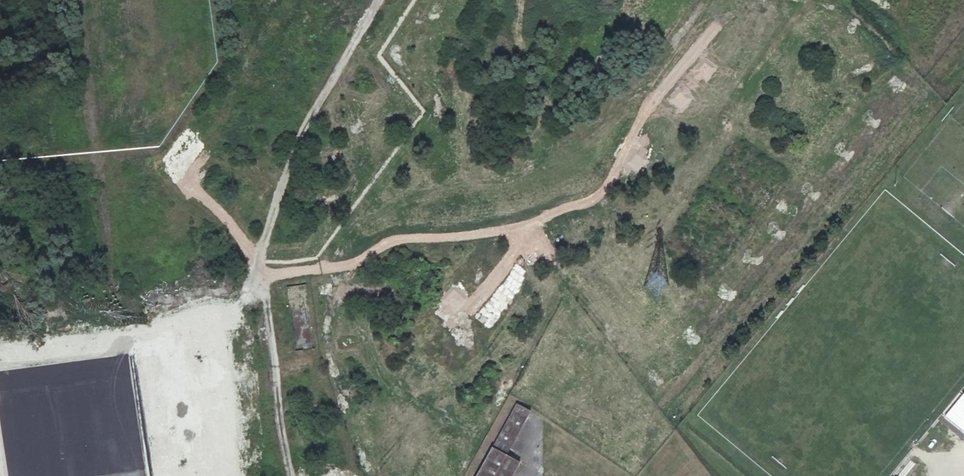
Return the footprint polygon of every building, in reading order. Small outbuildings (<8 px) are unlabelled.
[(963,394),(944,417),(963,433),(963,395),(963,394)] [(477,475),(515,475),(522,464),(507,455),(531,411),(517,404),(477,475)]
